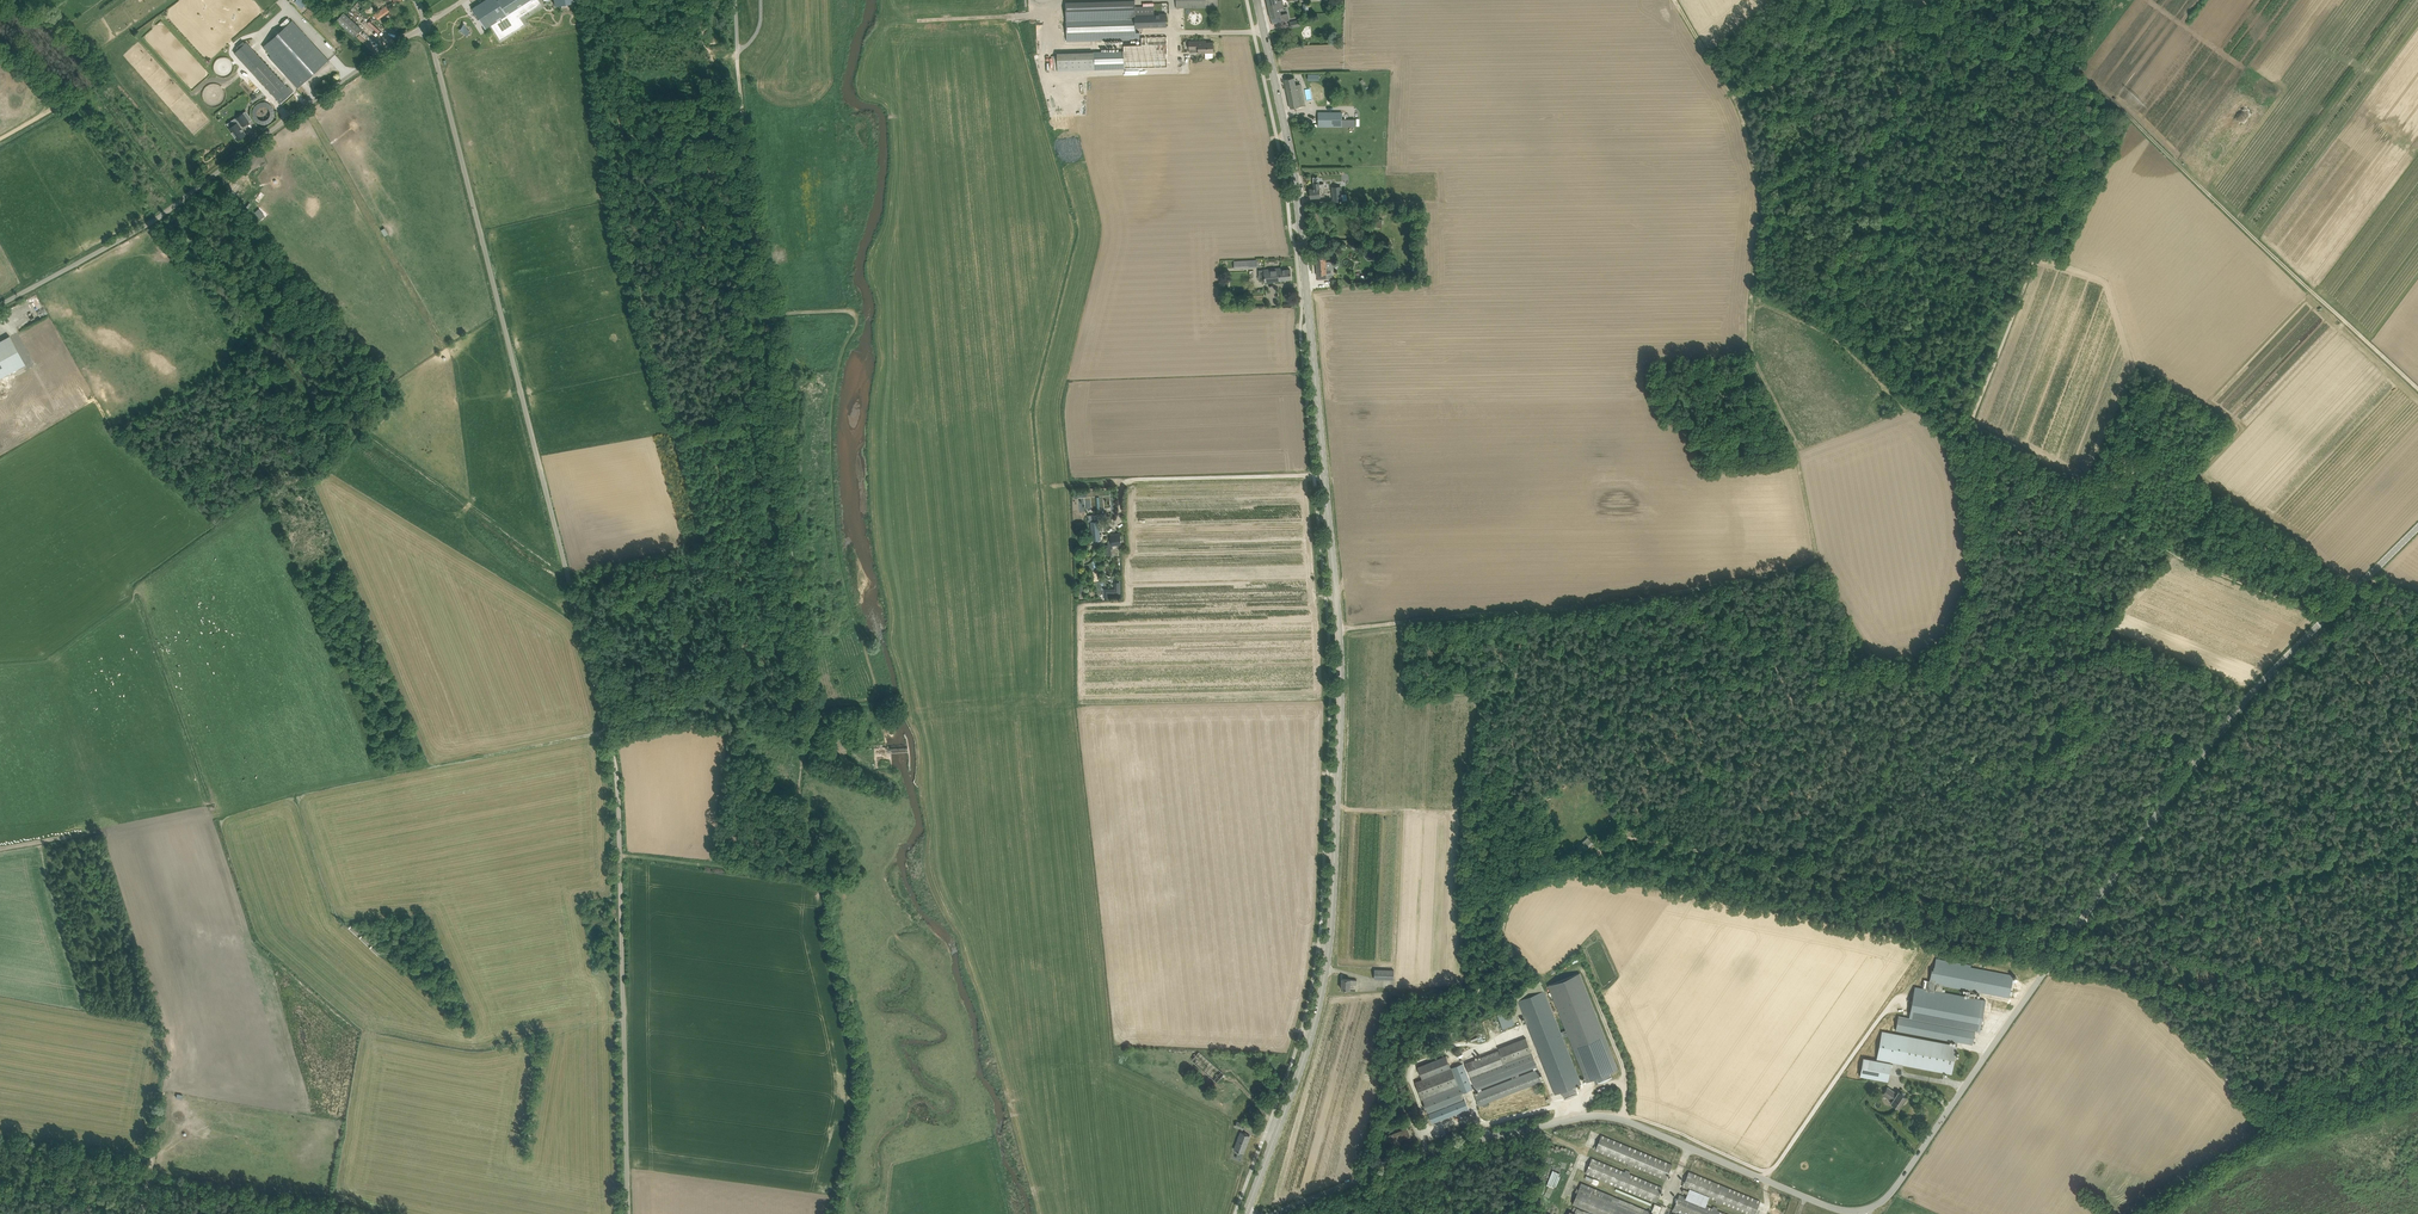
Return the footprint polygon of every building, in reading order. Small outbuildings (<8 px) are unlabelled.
[(539,0),(497,0),(485,0),(472,8),(473,8),(486,28),(485,28),(485,29),(491,25),(501,40),(525,24),(520,17),(541,4),(539,0)] [(1066,2),(1067,40),(1093,40),(1136,39),(1136,26),(1167,26),(1166,14),(1155,14),(1155,5),(1135,6),(1135,0),(1128,0),(1066,2)] [(1269,10),(1279,8),(1280,10),(1281,9),(1281,8),(1284,7),(1283,0),(1280,0),(1278,0),(1267,0),(1269,10)] [(387,6),(382,9),(374,14),(378,19),(390,10),(387,6)] [(1281,15),(1280,10),(1279,8),(1269,10),(1272,24),(1290,20),(1288,14),(1281,15)] [(337,20),(350,32),(355,36),(362,29),(344,12),(337,20)] [(292,20),(268,42),(263,46),(271,55),(269,57),(298,88),(329,60),(292,20)] [(376,36),(381,31),(371,21),(366,27),(376,36)] [(1199,52),(1214,52),(1213,42),(1202,42),(1202,41),(1189,41),(1190,52),(1199,52)] [(246,42),(239,48),(235,52),(279,101),(278,102),(280,104),(292,92),(246,42)] [(1058,70),(1125,68),(1124,51),(1058,53),(1058,70)] [(354,64),(361,55),(357,52),(350,60),(354,64)] [(1294,77),(1285,79),(1291,108),(1300,106),(1297,92),(1301,91),(1300,84),(1296,85),(1294,77)] [(1318,83),(1310,85),(1314,101),(1322,99),(1318,83)] [(246,104),(237,110),(246,122),(254,116),(249,109),(251,108),(258,104),(252,95),(245,100),(248,103),(246,104)] [(1342,126),(1342,111),(1318,111),(1318,126),(1342,126)] [(1314,188),(1310,189),(1310,193),(1311,196),(1311,197),(1320,196),(1325,196),(1324,183),(1319,184),(1319,182),(1314,183),(1314,188)] [(1341,186),(1332,187),(1334,201),(1343,200),(1341,186)] [(1325,257),(1316,258),(1317,274),(1318,274),(1318,279),(1332,278),(1331,269),(1334,269),(1333,261),(1325,261),(1325,257)] [(1258,267),(1257,260),(1234,261),(1235,268),(1258,267)] [(1282,270),(1282,268),(1264,270),(1265,281),(1291,279),(1290,269),(1282,270)] [(25,364),(10,336),(0,341),(0,378),(25,364)] [(1095,530),(1093,530),(1091,530),(1092,540),(1100,540),(1099,529),(1097,529),(1097,525),(1094,525),(1095,530)] [(1111,534),(1112,540),(1108,540),(1109,549),(1111,548),(1112,554),(1117,553),(1117,548),(1116,548),(1116,544),(1122,543),(1120,533),(1116,534),(1111,534)] [(1115,582),(1115,588),(1105,588),(1105,599),(1109,599),(1109,593),(1120,593),(1120,582),(1115,582)] [(1594,844),(1588,837),(1577,847),(1583,853),(1594,844)] [(2010,995),(2014,975),(1970,967),(1971,964),(1970,964),(1971,958),(1972,953),(1938,946),(1937,952),(1960,956),(1959,962),(1936,958),(1932,981),(1924,979),(1923,987),(1915,986),(1909,1017),(1898,1015),(1896,1030),(1955,1041),(1955,1044),(1882,1030),(1876,1059),(1902,1064),(1951,1074),(1957,1041),(1973,1044),(1975,1030),(1980,1031),(1986,1000),(1975,998),(1976,991),(2009,997),(2009,996),(2010,997),(2010,995)] [(1374,979),(1394,979),(1394,970),(1375,969),(1374,979)] [(1566,1030),(1560,1032),(1563,1037),(1568,1035),(1587,1082),(1594,1079),(1596,1083),(1612,1076),(1611,1072),(1618,1069),(1580,972),(1548,985),(1566,1030)] [(1357,979),(1352,979),(1342,978),(1342,988),(1351,989),(1351,984),(1357,984),(1357,979)] [(1518,1000),(1555,1094),(1562,1091),(1565,1098),(1577,1093),(1575,1086),(1581,1084),(1563,1037),(1560,1032),(1544,990),(1518,1000)] [(1498,1013),(1503,1027),(1515,1023),(1511,1009),(1498,1013)] [(1481,1106),(1482,1105),(1482,1104),(1486,1103),(1487,1103),(1487,1102),(1542,1081),(1537,1069),(1536,1067),(1537,1067),(1526,1037),(1498,1048),(1504,1062),(1503,1063),(1498,1050),(1465,1063),(1476,1090),(1478,1089),(1479,1091),(1474,1093),(1479,1105),(1480,1105),(1481,1106)] [(1415,1081),(1423,1099),(1458,1085),(1461,1093),(1473,1089),(1463,1063),(1451,1067),(1446,1055),(1417,1066),(1422,1079),(1415,1081)] [(1860,1076),(1888,1081),(1891,1062),(1863,1057),(1860,1076)] [(1463,1099),(1461,1093),(1458,1085),(1423,1099),(1428,1113),(1463,1099)] [(1901,1091),(1901,1092),(1898,1091),(1897,1093),(1888,1086),(1882,1094),(1892,1101),(1890,1102),(1893,1104),(1892,1106),(1893,1106),(1895,1107),(1896,1108),(1896,1106),(1899,1108),(1901,1105),(1902,1105),(1903,1104),(1902,1103),(1904,1102),(1905,1101),(1905,1100),(1907,1097),(1904,1095),(1905,1093),(1901,1091)] [(1432,1123),(1469,1109),(1465,1099),(1428,1113),(1432,1123)] [(1388,1135),(1390,1140),(1392,1139),(1395,1146),(1400,1144),(1398,1139),(1400,1138),(1401,1140),(1411,1136),(1407,1127),(1388,1135)] [(1234,1149),(1243,1153),(1250,1135),(1241,1131),(1234,1149)] [(1666,1180),(1672,1165),(1671,1164),(1670,1164),(1602,1135),(1601,1135),(1595,1150),(1628,1164),(1627,1166),(1632,1168),(1633,1166),(1666,1180)] [(1585,1173),(1656,1202),(1657,1201),(1663,1188),(1629,1174),(1630,1172),(1626,1170),(1625,1172),(1592,1158),(1585,1173)] [(1556,1188),(1560,1172),(1552,1170),(1547,1185),(1556,1188)] [(1749,1213),(1755,1213),(1760,1201),(1689,1172),(1689,1171),(1683,1186),(1716,1200),(1715,1202),(1720,1204),(1721,1202),(1749,1213)] [(1652,1212),(1604,1192),(1602,1198),(1579,1188),(1573,1204),(1584,1209),(1597,1213),(1652,1213),(1652,1212)] [(1705,1197),(1692,1191),(1689,1197),(1703,1204),(1705,1197)] [(1678,1211),(1685,1213),(1727,1213),(1717,1210),(1718,1208),(1713,1206),(1713,1208),(1679,1194),(1672,1211),(1677,1213),(1678,1211)] [(1651,1211),(1658,1213),(1661,1206),(1655,1203),(1651,1211)]
